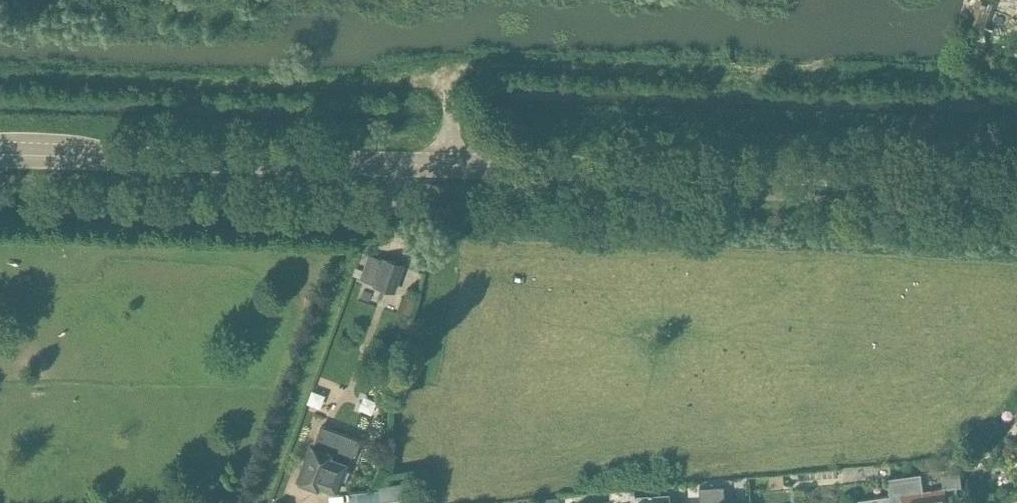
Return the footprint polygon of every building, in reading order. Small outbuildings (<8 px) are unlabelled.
[(973,9),(968,22),(983,27),(985,20),(985,19),(990,5),(986,4),(986,2),(982,0),(981,2),(977,1),(974,9),(973,9)] [(430,237),(426,255),(437,257),(441,240),(430,237)] [(374,283),(374,285),(393,291),(402,264),(383,258),(382,259),(369,255),(360,279),(374,283)] [(310,446),(297,480),(296,479),(295,480),(319,489),(320,488),(318,488),(319,485),(336,491),(340,481),(343,479),(346,472),(345,468),(349,456),(353,454),(358,440),(321,426),(313,447),(310,446)] [(922,479),(921,473),(888,478),(890,496),(859,501),(859,502),(925,502),(924,492),(922,479)] [(956,488),(961,487),(959,474),(952,475),(952,474),(942,475),(942,477),(922,479),(924,492),(925,502),(946,502),(958,501),(956,488)] [(379,502),(405,502),(403,483),(377,486),(379,502)] [(700,485),(700,502),(740,502),(740,498),(725,499),(724,483),(700,485)]
